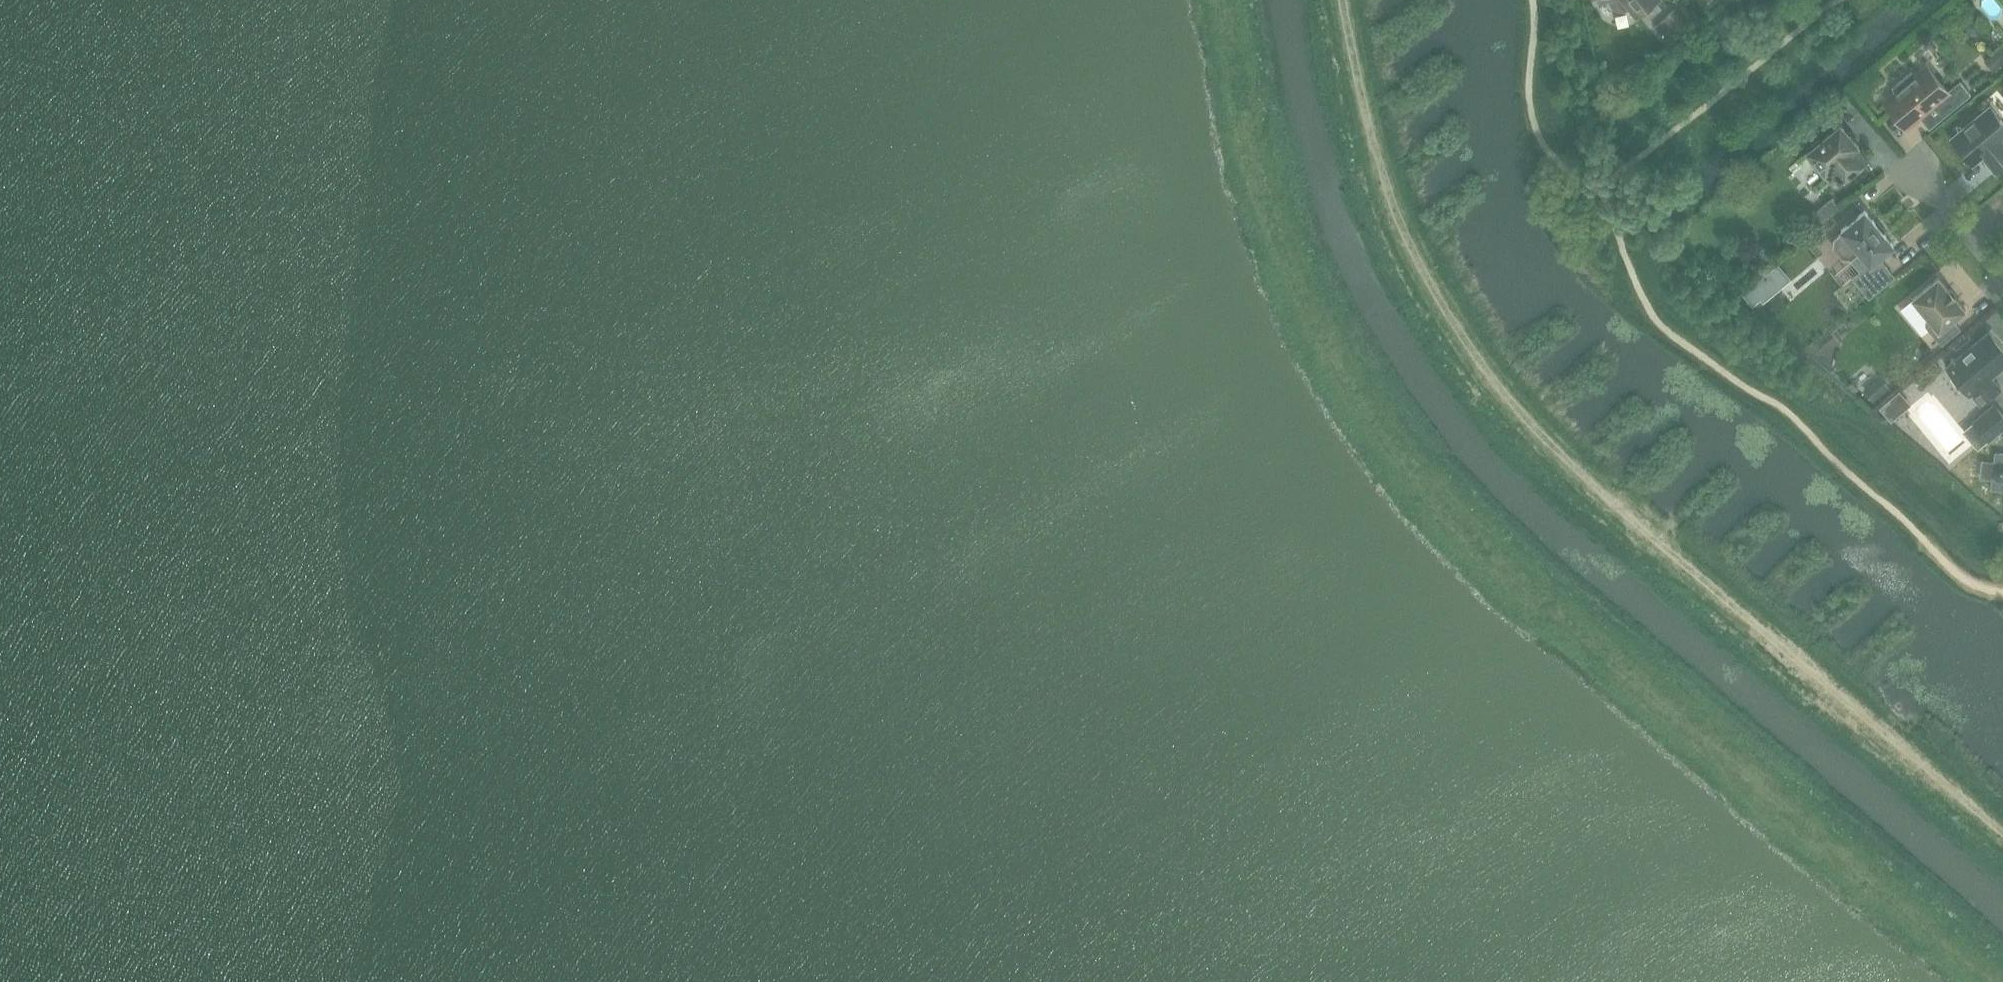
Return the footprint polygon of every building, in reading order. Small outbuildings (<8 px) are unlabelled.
[(1637,15),(1655,0),(1611,0),(1612,3),(1614,5),(1621,8),(1625,8),(1627,7),(1630,6),(1637,15)] [(1665,17),(1679,34),(1690,25),(1676,8),(1665,17)] [(1935,103),(1945,115),(1971,94),(1960,81),(1948,91),(1928,66),(1916,76),(1912,71),(1892,87),(1897,92),(1885,102),(1906,127),(1935,103)] [(1996,172),(2002,166),(2002,139),(2002,138),(2002,122),(1990,106),(1952,138),(1960,148),(1958,153),(1965,161),(1970,160),(1973,163),(1985,154),(1990,160),(1988,161),(1996,172)] [(1813,147),(1808,151),(1830,177),(1834,174),(1841,181),(1867,160),(1856,147),(1858,145),(1857,144),(1855,146),(1852,143),(1855,141),(1841,124),(1821,141),(1819,139),(1811,145),(1813,147)] [(1853,278),(1870,297),(1894,277),(1879,258),(1894,245),(1865,210),(1857,216),(1856,215),(1847,222),(1848,224),(1841,230),(1843,232),(1834,239),(1834,246),(1843,258),(1851,258),(1861,271),(1853,278)] [(1780,267),(1746,295),(1755,305),(1763,299),(1765,302),(1792,280),(1780,267)] [(1925,325),(1942,345),(1961,329),(1953,320),(1966,309),(1956,298),(1957,297),(1955,295),(1954,296),(1949,291),(1950,290),(1949,288),(1948,288),(1938,277),(1912,298),(1929,318),(1926,321),(1925,325)] [(1822,306),(1809,320),(1823,333),(1836,320),(1822,306)] [(1981,405),(2001,389),(1991,377),(2002,367),(2002,358),(1985,335),(1956,360),(1953,357),(1950,359),(1953,362),(1947,367),(1970,395),(1972,393),(1981,405)] [(1988,440),(2002,428),(2002,414),(1995,404),(1973,422),(1988,440)] [(1999,453),(1998,463),(1994,467),(1993,474),(1997,479),(1995,489),(2002,490),(2002,453),(1999,453)]
